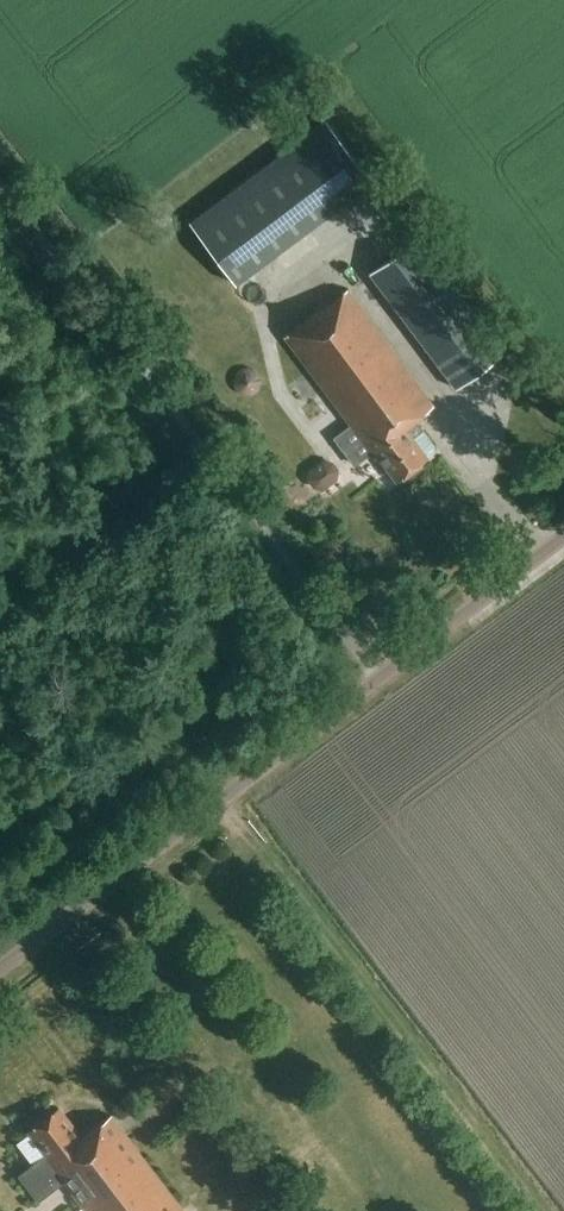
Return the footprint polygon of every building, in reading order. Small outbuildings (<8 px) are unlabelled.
[(326,123),(190,224),(236,285),(372,183),(326,123)] [(415,239),(370,274),(457,389),(503,355),(415,239)] [(434,446),(415,420),(434,406),(347,291),(285,338),(351,425),(332,439),(352,467),(371,453),(375,458),(378,456),(396,480),(426,458),(434,452),(434,446)] [(249,367),(247,367),(245,367),(243,367),(241,368),(239,369),(238,370),(237,371),(235,373),(234,374),(233,376),(233,377),(232,380),(232,381),(233,384),(233,385),(234,387),(235,389),(235,390),(237,391),(238,393),(240,394),(243,395),(245,395),(247,395),(249,395),(250,395),(254,393),(255,392),(256,391),(257,390),(259,388),(260,386),(260,384),(261,382),(261,381),(261,379),(260,377),(260,376),(259,374),(258,372),(256,371),(255,370),(254,369),(251,368),(249,367)] [(251,441),(256,436),(252,431),(246,435),(251,441)] [(322,460),(309,470),(306,481),(311,488),(323,490),(337,479),(339,469),(333,462),(322,460)] [(64,1182),(86,1210),(185,1210),(111,1116),(83,1137),(60,1108),(29,1131),(47,1155),(19,1176),(39,1201),(64,1182)] [(403,1179),(415,1171),(404,1154),(391,1162),(403,1179)]
